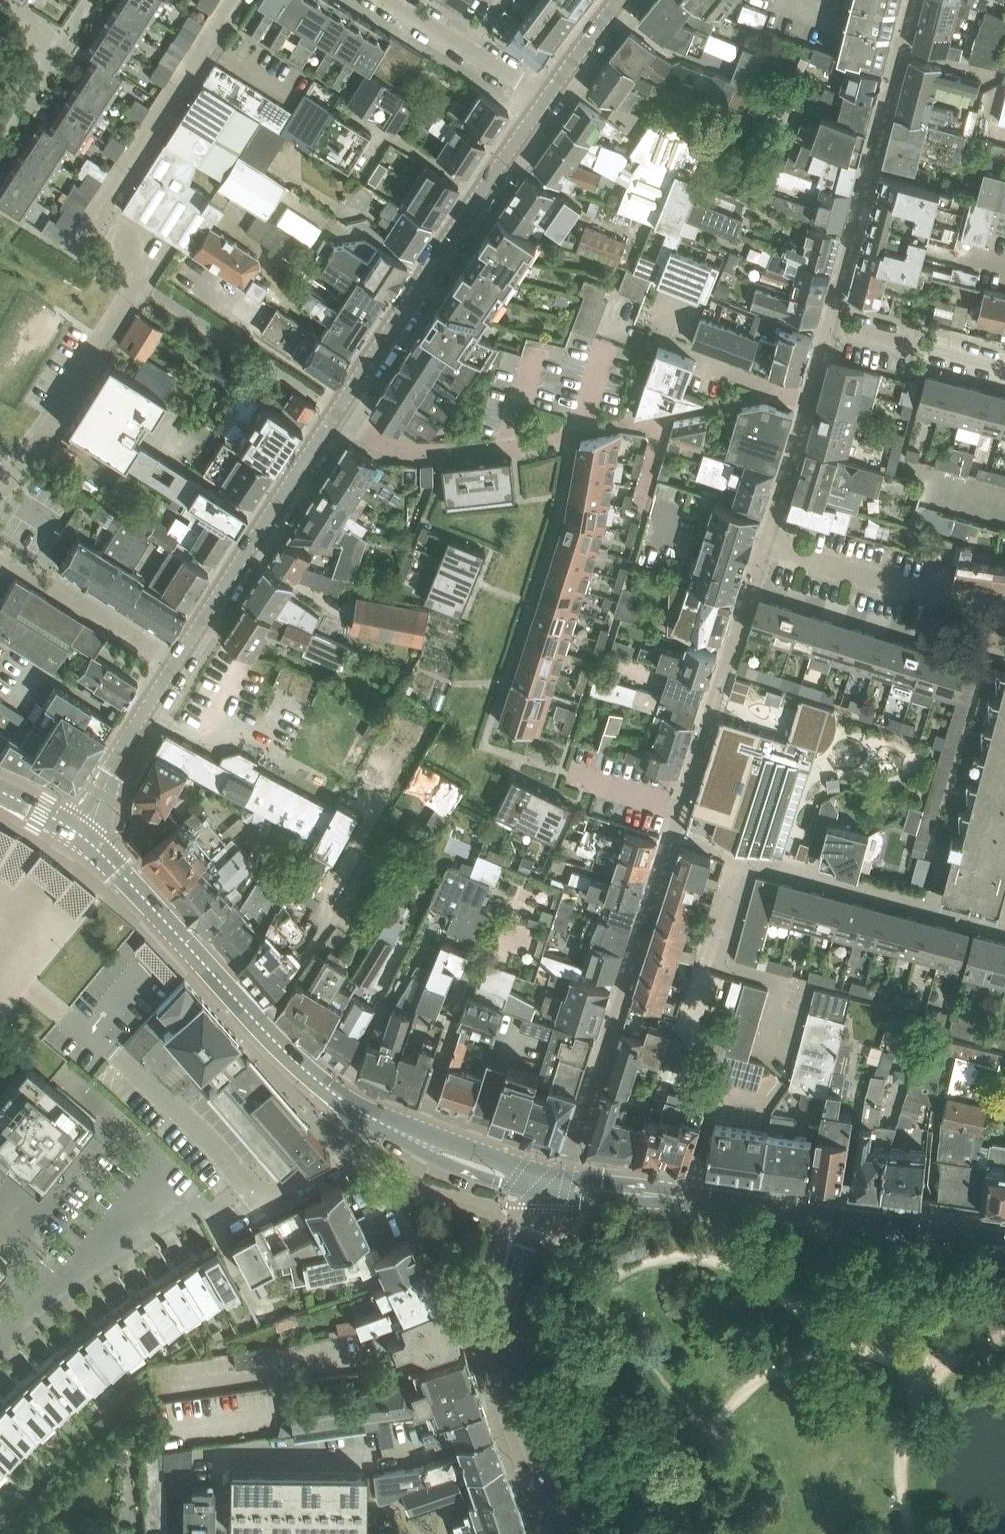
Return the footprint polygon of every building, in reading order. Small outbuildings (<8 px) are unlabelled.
[(108,14),(139,34),(151,16),(126,0),(117,0),(108,14)] [(151,16),(161,0),(126,0),(151,16)] [(210,12),(214,4),(207,0),(197,0),(196,3),(210,12)] [(251,34),(258,38),(275,11),(281,0),(257,0),(267,6),(261,17),(262,17),(251,34)] [(269,45),(276,50),(293,22),(307,0),(281,0),(275,11),(286,18),(269,45)] [(288,57),(294,61),(332,0),(307,0),(293,22),(305,30),(288,57)] [(294,61),(301,65),(318,37),(330,45),(351,11),(338,3),(333,0),(332,0),(294,61)] [(442,1),(455,9),(458,4),(463,8),(468,0),(442,0),(442,1)] [(521,3),(530,10),(522,20),(521,21),(553,45),(567,27),(535,3),(535,2),(532,0),(518,0),(521,3)] [(535,2),(535,3),(567,27),(580,10),(568,0),(537,0),(535,2)] [(580,10),(588,0),(568,0),(580,10)] [(656,0),(639,20),(664,41),(666,39),(701,53),(710,31),(681,20),(656,0)] [(694,4),(689,0),(656,0),(681,20),(710,31),(713,22),(687,12),(694,4)] [(732,4),(728,0),(689,0),(694,4),(725,14),(732,4)] [(852,4),(895,20),(900,0),(853,0),(852,4)] [(921,18),(953,26),(957,27),(959,16),(965,18),(966,14),(969,4),(969,2),(967,2),(963,0),(926,0),(921,18)] [(967,2),(978,6),(984,9),(987,0),(968,0),(967,2)] [(744,3),(739,18),(764,27),(769,12),(744,3)] [(892,31),(895,20),(852,4),(846,29),(841,49),(839,55),(817,46),(815,50),(832,57),(832,56),(848,62),(847,64),(853,66),(882,75),(893,32),(892,31)] [(540,63),(553,45),(521,21),(505,9),(500,15),(507,21),(516,28),(508,39),(540,63)] [(1004,60),(999,58),(1004,43),(1004,17),(1003,17),(986,10),(975,38),(969,61),(1004,70),(1004,61),(1004,60)] [(330,45),(313,72),(320,76),(336,49),(348,56),(369,22),(356,14),(351,11),(330,45)] [(97,24),(93,30),(128,52),(139,34),(108,14),(100,26),(97,24)] [(946,55),(953,26),(921,18),(914,47),(946,55)] [(348,56),(331,84),(338,88),(355,60),(367,68),(388,34),(374,26),(370,23),(369,22),(348,56)] [(183,23),(177,32),(191,41),(197,32),(183,23)] [(93,37),(85,50),(92,56),(93,55),(116,70),(117,69),(128,52),(93,30),(90,34),(93,37)] [(631,31),(611,57),(635,73),(641,66),(660,78),(671,61),(652,51),(654,48),(631,31)] [(177,32),(170,42),(185,51),(191,41),(177,32)] [(368,68),(367,68),(390,83),(401,90),(411,74),(423,55),(406,44),(389,33),(368,68)] [(746,46),(734,79),(753,86),(765,53),(746,46)] [(810,59),(845,74),(841,87),(875,99),(882,75),(853,66),(847,64),(848,62),(832,56),(832,57),(815,50),(810,59)] [(81,66),(78,71),(112,93),(125,74),(117,69),(116,70),(93,55),(92,56),(84,68),(81,66)] [(677,89),(635,73),(611,57),(588,89),(613,102),(616,103),(630,110),(640,91),(649,95),(651,93),(667,99),(668,96),(671,97),(667,105),(709,120),(715,105),(704,100),(677,89)] [(911,58),(903,89),(934,97),(935,96),(968,104),(971,93),(975,94),(979,80),(941,70),(942,66),(911,58)] [(159,59),(153,69),(167,78),(173,68),(159,59)] [(208,73),(228,86),(235,75),(215,63),(208,73)] [(350,95),(348,100),(393,130),(407,107),(413,97),(401,90),(390,83),(367,68),(350,95)] [(149,75),(163,84),(167,78),(153,69),(149,75)] [(112,93),(78,71),(74,77),(78,79),(70,91),(101,111),(112,93)] [(709,88),(704,100),(715,105),(726,109),(747,116),(749,109),(753,99),(757,88),(738,80),(715,72),(709,88)] [(208,73),(201,84),(221,97),(228,86),(208,73)] [(235,75),(228,86),(221,97),(231,103),(244,81),(235,75)] [(254,87),(244,81),(231,103),(233,104),(240,109),(254,87)] [(683,81),(677,89),(689,94),(693,85),(683,81)] [(201,84),(164,142),(195,163),(197,158),(218,127),(233,104),(231,103),(221,97),(201,84)] [(826,85),(821,97),(828,100),(840,103),(836,119),(857,127),(866,130),(866,131),(867,131),(868,127),(875,99),(841,87),(835,89),(826,85)] [(263,93),(254,87),(240,109),(250,114),(263,93)] [(757,88),(753,99),(761,102),(765,93),(765,91),(757,88)] [(903,89),(896,115),(927,123),(929,117),(960,125),(962,118),(957,117),(959,109),(933,102),(934,97),(903,89)] [(101,111),(70,91),(61,105),(58,103),(55,107),(89,129),(101,111)] [(507,109),(504,107),(479,91),(469,106),(456,97),(448,109),(490,136),(507,109)] [(280,131),(285,134),(347,172),(347,171),(371,132),(305,92),(292,111),(280,131)] [(292,111),(263,93),(250,114),(259,120),(260,119),(280,131),(292,111)] [(424,104),(413,97),(407,107),(418,114),(424,104)] [(134,98),(130,105),(144,114),(148,107),(134,98)] [(753,99),(749,109),(757,112),(761,102),(753,99)] [(628,184),(618,208),(668,228),(679,232),(687,212),(700,178),(706,181),(716,155),(701,149),(705,138),(655,120),(632,152),(604,142),(590,140),(599,127),(611,135),(617,126),(580,100),(554,138),(580,156),(579,156),(595,164),(614,175),(628,184)] [(233,104),(218,127),(244,144),(259,120),(250,114),(240,109),(233,104)] [(139,121),(144,114),(130,105),(125,112),(139,121)] [(46,127),(46,128),(70,144),(69,144),(77,149),(89,129),(55,107),(51,113),(54,115),(46,127)] [(749,109),(747,116),(755,119),(757,112),(749,109)] [(446,139),(435,156),(465,174),(484,144),(453,124),(450,120),(436,112),(427,126),(446,139)] [(801,122),(796,137),(859,161),(863,144),(867,131),(866,131),(866,130),(857,127),(836,119),(823,114),(819,124),(810,121),(809,124),(801,122)] [(965,134),(926,123),(896,115),(884,162),(914,170),(919,150),(931,153),(930,157),(957,164),(965,134)] [(285,134),(280,131),(260,119),(259,120),(244,144),(238,154),(262,169),(285,134)] [(33,124),(26,134),(29,136),(26,140),(59,161),(69,144),(70,144),(46,128),(46,127),(38,122),(36,126),(33,124)] [(111,135),(106,142),(120,151),(125,144),(111,135)] [(796,137),(784,167),(814,178),(821,183),(851,192),(859,161),(796,137)] [(554,138),(534,167),(560,185),(570,188),(575,178),(596,185),(601,172),(574,163),(579,156),(580,156),(554,138)] [(59,161),(26,140),(14,159),(47,180),(59,161)] [(115,158),(120,151),(106,142),(101,149),(115,158)] [(164,142),(121,208),(192,253),(210,225),(223,205),(187,182),(195,163),(164,142)] [(1004,157),(1004,145),(994,142),(991,153),(1004,157)] [(221,180),(216,188),(256,213),(265,218),(285,185),(261,170),(262,169),(238,154),(221,180)] [(77,173),(84,178),(97,186),(108,170),(88,157),(77,173)] [(14,159),(6,172),(3,170),(0,174),(0,176),(34,198),(47,180),(14,159)] [(387,166),(379,161),(367,179),(375,185),(387,166)] [(424,163),(424,164),(412,182),(446,204),(458,185),(424,163)] [(768,165),(763,178),(796,190),(798,185),(812,190),(813,188),(822,192),(816,208),(777,193),(772,205),(808,219),(813,219),(842,226),(851,192),(821,183),(814,178),(784,167),(783,170),(768,165)] [(996,203),(1004,205),(1004,175),(986,170),(977,198),(996,203)] [(897,198),(878,193),(874,209),(945,229),(945,226),(932,223),(939,198),(952,201),(954,192),(883,173),(879,189),(898,193),(897,198)] [(528,175),(501,214),(527,232),(528,230),(529,230),(539,237),(547,226),(561,236),(581,207),(566,197),(554,193),(547,188),(528,175)] [(0,176),(0,203),(22,217),(34,198),(0,176)] [(74,183),(67,193),(85,205),(97,186),(84,178),(79,186),(74,183)] [(700,178),(687,212),(704,219),(737,233),(739,229),(744,215),(742,214),(748,197),(706,181),(700,178)] [(446,204),(412,182),(400,201),(434,222),(446,204)] [(757,186),(753,198),(772,205),(776,193),(757,186)] [(73,223),(85,205),(67,193),(60,205),(63,207),(59,214),(73,223)] [(996,203),(977,198),(972,196),(961,237),(985,244),(996,203)] [(411,256),(431,226),(388,198),(380,211),(382,212),(376,220),(390,228),(383,238),(411,256)] [(874,209),(865,241),(861,258),(859,258),(858,259),(889,267),(890,267),(925,276),(925,273),(976,286),(979,273),(954,267),(953,273),(922,265),(928,241),(930,232),(943,236),(945,229),(874,209)] [(679,232),(679,233),(682,234),(696,239),(704,219),(687,212),(679,232)] [(256,213),(246,230),(270,246),(279,232),(290,239),(292,235),(265,218),(256,213)] [(41,229),(47,233),(61,242),(73,223),(59,214),(54,221),(49,218),(41,229)] [(526,234),(528,230),(527,232),(501,214),(486,235),(525,261),(538,241),(526,234)] [(210,225),(192,253),(258,296),(266,283),(258,278),(261,273),(255,269),(260,261),(258,255),(210,225)] [(576,247),(618,264),(625,247),(627,241),(585,225),(576,247)] [(780,252),(800,261),(831,270),(841,233),(810,225),(804,249),(784,241),(780,252)] [(668,228),(664,239),(678,245),(682,234),(679,233),(679,232),(668,228)] [(270,246),(268,250),(274,265),(290,239),(279,232),(270,246)] [(486,235),(474,254),(512,280),(525,261),(486,235)] [(324,237),(316,250),(327,257),(387,295),(406,265),(377,245),(367,239),(334,244),(324,237)] [(640,252),(633,270),(640,272),(652,277),(652,279),(661,283),(675,249),(676,249),(678,245),(664,239),(656,259),(640,252)] [(675,249),(661,283),(677,289),(680,279),(679,279),(685,264),(686,264),(690,255),(676,249),(675,249)] [(774,250),(767,266),(795,277),(827,286),(831,270),(800,261),(780,252),(774,250)] [(499,299),(512,280),(474,254),(461,273),(499,299)] [(680,279),(677,289),(691,294),(695,285),(692,284),(698,269),(701,270),(704,261),(690,255),(686,264),(685,264),(679,279),(680,279)] [(327,257),(319,270),(339,283),(334,290),(344,296),(373,316),(387,295),(327,257)] [(851,286),(848,297),(878,305),(879,305),(882,295),(894,298),(895,294),(883,291),(887,276),(922,285),(925,276),(890,267),(889,267),(858,259),(851,286)] [(695,285),(691,294),(707,300),(720,267),(704,261),(701,270),(698,269),(692,284),(695,285)] [(795,277),(764,265),(760,275),(783,284),(783,282),(793,285),(791,293),(822,301),(826,286),(795,277)] [(627,267),(618,290),(631,295),(640,272),(633,270),(627,267)] [(640,272),(631,295),(644,300),(652,279),(652,277),(640,272)] [(461,273),(448,292),(487,317),(499,299),(461,273)] [(580,292),(585,294),(585,293),(603,299),(603,298),(607,287),(585,278),(580,292)] [(721,282),(717,294),(728,298),(732,286),(721,282)] [(308,285),(298,300),(313,310),(312,312),(327,322),(319,333),(349,352),(373,316),(344,296),(334,290),(328,299),(308,285)] [(816,324),(822,301),(791,293),(790,299),(757,290),(753,305),(790,317),(816,324)] [(985,290),(977,321),(1004,328),(1004,295),(985,290)] [(448,292),(436,311),(474,336),(487,317),(448,292)] [(581,304),(603,313),(608,300),(603,298),(603,299),(585,293),(585,294),(581,304)] [(558,295),(556,302),(568,306),(569,298),(558,295)] [(938,298),(933,318),(951,322),(956,302),(938,298)] [(599,324),(603,313),(581,304),(577,315),(599,324)] [(276,307),(261,331),(332,377),(335,374),(339,372),(343,367),(342,363),(349,352),(319,333),(317,332),(316,333),(276,307)] [(148,358),(167,327),(140,310),(121,341),(148,358)] [(451,352),(478,363),(484,366),(488,368),(500,347),(499,347),(498,347),(495,346),(495,345),(474,336),(436,311),(421,333),(451,352)] [(757,313),(749,334),(759,338),(759,336),(767,317),(757,313)] [(594,336),(595,336),(599,324),(577,315),(572,328),(594,336)] [(701,317),(692,342),(752,364),(754,355),(757,345),(759,338),(749,334),(702,318),(701,317)] [(774,360),(771,371),(802,379),(813,336),(797,331),(798,326),(784,321),(779,342),(759,336),(759,338),(754,355),(774,360)] [(421,333),(410,351),(437,369),(442,361),(469,378),(478,363),(451,352),(421,333)] [(658,346),(653,361),(689,375),(694,360),(658,346)] [(410,351),(397,371),(451,406),(457,396),(431,379),(438,369),(437,369),(410,351)] [(876,395),(881,373),(832,360),(826,382),(876,395)] [(653,361),(648,376),(683,390),(689,375),(653,361)] [(81,404),(67,427),(90,443),(185,504),(227,530),(227,529),(229,526),(234,529),(246,511),(242,509),(226,499),(209,488),(136,441),(137,439),(128,433),(139,415),(150,421),(165,397),(108,362),(81,404)] [(216,366),(212,372),(228,382),(232,376),(216,366)] [(397,371),(384,391),(412,409),(414,407),(419,399),(444,415),(451,406),(397,371)] [(917,412),(938,418),(948,380),(927,375),(917,412)] [(456,376),(452,382),(462,388),(465,382),(456,376)] [(639,404),(635,415),(705,400),(705,399),(683,390),(648,376),(639,404)] [(959,423),(969,386),(948,380),(938,418),(959,423)] [(903,388),(900,401),(904,402),(913,405),(918,383),(910,381),(908,390),(903,388)] [(452,382),(448,387),(458,393),(462,388),(452,382)] [(820,403),(857,413),(858,412),(870,415),(876,395),(826,382),(820,403)] [(990,391),(981,389),(969,386),(959,423),(980,429),(990,391)] [(275,465),(301,426),(242,387),(233,401),(215,428),(227,436),(266,460),(275,465)] [(293,390),(283,404),(306,418),(315,404),(293,390)] [(384,391),(373,407),(375,413),(400,429),(407,418),(432,435),(438,425),(439,424),(414,407),(412,409),(384,391)] [(1004,419),(1004,395),(990,391),(980,429),(1001,434),(1004,419)] [(909,417),(913,405),(904,402),(901,415),(909,417)] [(765,403),(760,404),(741,407),(726,453),(746,459),(776,468),(793,412),(765,403)] [(820,403),(815,423),(852,433),(857,413),(820,403)] [(674,421),(670,434),(671,435),(682,438),(702,443),(710,413),(674,420),(674,421)] [(809,445),(812,446),(846,455),(852,433),(815,423),(812,435),(809,445)] [(579,453),(617,460),(622,431),(581,440),(580,446),(579,453)] [(897,432),(893,444),(902,446),(905,434),(897,432)] [(666,453),(676,456),(682,438),(671,435),(666,453)] [(246,502),(250,504),(272,470),(263,464),(266,460),(227,436),(224,440),(223,440),(202,472),(218,483),(218,484),(246,502)] [(58,440),(44,463),(58,472),(66,459),(72,463),(78,453),(58,440)] [(349,444),(336,465),(386,496),(383,501),(404,505),(405,496),(394,489),(395,487),(373,473),(379,463),(349,444)] [(898,459),(902,446),(893,444),(890,457),(898,459)] [(920,451),(907,448),(905,456),(918,460),(920,451)] [(808,449),(804,465),(807,466),(809,470),(808,474),(833,481),(832,482),(864,491),(878,494),(884,471),(858,464),(850,471),(842,463),(846,460),(840,458),(808,449)] [(634,463),(642,465),(645,453),(637,451),(634,463)] [(983,451),(979,466),(992,470),(996,455),(983,451)] [(676,456),(666,453),(665,452),(657,478),(658,479),(668,482),(676,456)] [(613,481),(617,460),(579,453),(575,474),(613,481)] [(770,485),(776,468),(746,459),(744,465),(706,453),(702,463),(770,485)] [(935,464),(948,467),(950,459),(937,456),(935,464)] [(512,457),(443,465),(448,505),(449,505),(449,501),(514,494),(515,498),(516,497),(512,457)] [(950,459),(948,467),(960,471),(963,462),(950,459)] [(639,476),(642,465),(634,463),(631,474),(639,476)] [(762,511),(770,485),(702,463),(698,476),(724,485),(725,480),(738,484),(733,502),(762,511)] [(434,484),(433,464),(421,465),(421,484),(434,484)] [(336,465),(324,484),(354,503),(358,497),(377,509),(383,501),(386,496),(336,465)] [(977,475),(989,478),(992,470),(979,467),(977,475)] [(992,470),(989,478),(1002,482),(1004,473),(992,470)] [(802,472),(793,497),(824,507),(825,503),(832,506),(853,510),(855,511),(857,503),(859,495),(863,496),(864,491),(832,482),(833,481),(808,474),(802,472)] [(610,502),(613,481),(575,474),(572,496),(610,502)] [(324,484),(311,504),(347,528),(351,530),(352,529),(362,535),(368,527),(357,520),(347,514),(354,503),(324,484)] [(622,504),(631,507),(634,495),(626,493),(622,504)] [(568,516),(606,526),(610,502),(572,496),(568,516)] [(824,507),(793,497),(788,513),(830,527),(830,526),(846,531),(853,510),(832,506),(825,503),(824,507)] [(689,583),(735,597),(745,563),(746,563),(754,537),(754,536),(761,515),(715,501),(689,583)] [(89,513),(89,514),(90,515),(91,514),(112,529),(120,517),(107,509),(95,502),(89,513)] [(152,537),(171,549),(176,539),(213,562),(232,534),(227,530),(185,504),(169,529),(140,510),(131,524),(152,537)] [(311,504),(290,537),(311,540),(335,543),(343,544),(333,576),(343,578),(353,580),(367,538),(362,535),(352,529),(351,530),(347,528),(311,504)] [(968,521),(939,512),(915,505),(910,522),(935,528),(964,536),(965,532),(968,521)] [(606,526),(568,516),(562,537),(598,548),(606,526)] [(114,530),(101,551),(114,559),(132,571),(152,537),(131,524),(122,518),(120,517),(112,529),(114,530)] [(637,533),(640,522),(632,520),(629,531),(637,533)] [(978,524),(968,521),(965,532),(976,534),(978,524)] [(426,540),(431,529),(423,526),(419,537),(426,540)] [(637,533),(629,531),(626,542),(634,544),(637,533)] [(927,554),(958,563),(963,543),(960,543),(932,535),(927,554)] [(58,565),(77,577),(95,548),(77,536),(59,564),(58,565)] [(450,537),(442,557),(478,572),(487,551),(450,537)] [(592,569),(598,548),(562,537),(555,557),(592,569)] [(311,555),(298,545),(287,544),(283,541),(271,560),(297,577),(333,589),(339,591),(343,578),(332,576),(305,566),(311,555)] [(954,579),(992,585),(995,562),(970,559),(972,545),(963,543),(958,563),(954,579)] [(77,577),(95,589),(114,559),(101,551),(95,548),(77,577)] [(149,582),(186,605),(207,572),(171,549),(149,582)] [(402,564),(409,567),(414,556),(406,553),(402,564)] [(478,572),(442,557),(433,577),(470,592),(478,572)] [(555,557),(549,578),(585,590),(592,569),(555,557)] [(141,577),(132,571),(114,559),(95,589),(122,605),(138,580),(139,581),(141,577)] [(992,585),(1004,587),(1004,564),(995,562),(992,585)] [(405,579),(409,567),(402,564),(397,575),(405,579)] [(617,577),(625,580),(629,568),(621,566),(617,577)] [(291,587),(265,568),(244,600),(247,603),(271,618),(273,614),(313,631),(320,615),(286,593),(291,587)] [(137,682),(92,654),(103,635),(81,621),(82,619),(14,577),(1,597),(0,599),(0,637),(52,670),(70,641),(91,654),(78,675),(123,704),(137,682)] [(462,613),(470,592),(433,577),(425,598),(462,613)] [(621,591),(623,586),(625,580),(617,577),(614,589),(621,591)] [(579,610),(585,590),(549,578),(542,598),(579,610)] [(122,605),(144,619),(160,594),(139,581),(138,580),(122,605)] [(674,612),(673,633),(694,636),(695,633),(718,640),(721,641),(734,599),(687,584),(680,607),(674,612)] [(637,590),(623,586),(621,591),(614,614),(637,621),(642,606),(633,603),(637,590)] [(184,609),(160,594),(144,619),(166,633),(165,635),(167,636),(184,609)] [(357,595),(350,632),(423,643),(429,609),(357,595)] [(605,596),(601,607),(609,610),(613,598),(605,596)] [(542,598),(535,619),(572,631),(579,610),(542,598)] [(750,631),(771,637),(781,605),(760,598),(750,631)] [(247,603),(244,608),(225,637),(221,636),(221,637),(252,655),(267,631),(306,647),(304,651),(341,667),(350,646),(313,631),(273,614),(271,618),(247,603)] [(802,611),(781,605),(771,637),(791,644),(790,648),(801,614),(802,611)] [(802,611),(801,614),(790,648),(811,654),(822,618),(802,611)] [(811,654),(809,664),(829,670),(832,661),(843,624),(822,618),(811,654)] [(566,651),(572,631),(535,619),(529,640),(566,651)] [(864,630),(843,624),(832,661),(852,667),(864,630)] [(597,639),(605,641),(608,630),(601,627),(597,639)] [(884,637),(864,630),(852,667),(873,674),(884,637)] [(873,674),(893,680),(905,643),(884,637),(873,674)] [(601,652),(605,641),(597,639),(594,650),(601,652)] [(529,640),(522,660),(559,672),(566,651),(529,640)] [(890,692),(910,698),(924,653),(925,650),(916,647),(905,643),(893,680),(890,692)] [(642,646),(638,658),(671,668),(708,680),(717,653),(689,644),(686,654),(655,644),(654,649),(642,646)] [(931,704),(936,689),(946,656),(925,650),(924,653),(910,698),(931,704)] [(967,663),(957,660),(946,656),(936,689),(957,696),(958,694),(960,688),(962,681),(964,674),(966,666),(967,663)] [(750,661),(741,658),(737,670),(746,673),(750,661)] [(557,678),(559,672),(522,660),(516,680),(513,679),(513,680),(552,692),(557,678)] [(966,666),(964,674),(977,678),(979,670),(977,669),(966,666)] [(579,678),(586,681),(590,669),(582,667),(579,678)] [(657,712),(693,723),(706,680),(708,681),(708,680),(671,668),(667,681),(662,696),(637,688),(596,674),(590,691),(657,712)] [(955,848),(943,892),(942,895),(943,895),(942,899),(998,914),(999,910),(1000,910),(1004,890),(1004,671),(1001,670),(957,838),(953,836),(950,847),(955,848)] [(766,680),(779,684),(782,676),(769,672),(766,680)] [(964,674),(962,681),(975,685),(977,678),(964,674)] [(794,680),(782,676),(779,684),(791,688),(794,680)] [(586,681),(579,678),(575,690),(583,692),(586,681)] [(735,678),(729,697),(744,702),(750,683),(735,678)] [(513,680),(506,700),(546,713),(552,692),(513,680)] [(962,681),(960,688),(973,692),(975,685),(962,681)] [(41,777),(46,776),(51,768),(74,783),(113,721),(108,718),(55,685),(42,705),(37,702),(30,713),(35,717),(33,720),(34,721),(21,742),(9,735),(6,740),(0,736),(0,759),(41,777)] [(807,693),(820,697),(823,689),(810,685),(807,693)] [(960,688),(958,694),(971,698),(973,692),(960,688)] [(835,693),(823,689),(820,697),(832,701),(835,693)] [(957,696),(956,701),(969,705),(971,698),(958,694),(957,696)] [(800,697),(787,739),(818,747),(822,749),(821,749),(822,751),(823,750),(828,745),(832,739),(835,733),(837,726),(837,719),(836,711),(835,707),(834,708),(834,709),(829,708),(830,706),(800,697)] [(848,706),(861,710),(864,702),(851,698),(848,706)] [(539,734),(546,713),(506,700),(500,722),(539,734)] [(956,701),(954,708),(967,712),(969,705),(956,701)] [(15,710),(8,705),(2,715),(9,719),(15,710)] [(565,719),(573,722),(577,710),(569,708),(565,719)] [(862,708),(861,710),(859,716),(872,720),(875,712),(862,708)] [(954,708),(952,714),(965,719),(967,712),(954,708)] [(15,710),(9,719),(22,728),(28,718),(15,710)] [(604,728),(614,732),(619,733),(624,715),(610,711),(604,728)] [(657,712),(654,723),(661,726),(654,748),(684,757),(695,724),(693,723),(657,712)] [(952,714),(950,721),(963,725),(965,719),(952,714)] [(888,725),(901,729),(903,721),(891,717),(888,725)] [(710,755),(692,811),(693,812),(718,819),(712,836),(716,839),(725,845),(735,849),(734,850),(748,854),(749,851),(760,855),(761,852),(772,856),(773,853),(783,856),(784,854),(784,852),(774,849),(795,782),(800,767),(810,770),(818,747),(787,739),(743,725),(721,718),(710,755)] [(573,722),(565,719),(562,731),(570,733),(573,722)] [(916,725),(903,721),(901,729),(913,733),(916,725)] [(950,721),(947,728),(960,732),(963,725),(950,721)] [(604,728),(599,748),(608,751),(614,732),(604,728)] [(947,728),(945,735),(958,739),(960,732),(947,728)] [(166,731),(154,752),(157,753),(155,757),(188,775),(190,771),(254,805),(265,811),(319,840),(337,808),(253,764),(256,757),(239,747),(222,752),(217,760),(213,758),(214,756),(206,752),(205,753),(192,746),(193,745),(184,740),(183,741),(166,731)] [(943,742),(945,735),(937,733),(933,746),(942,748),(943,742)] [(945,735),(943,742),(956,746),(958,739),(945,735)] [(942,748),(954,752),(956,746),(943,742),(942,748)] [(633,751),(631,760),(674,773),(678,774),(684,757),(654,748),(647,745),(644,755),(633,751)] [(942,748),(939,755),(952,759),(954,752),(942,748)] [(155,757),(153,755),(152,755),(151,755),(151,756),(143,767),(138,780),(135,793),(133,809),(134,824),(138,839),(144,853),(180,823),(168,809),(188,775),(155,757)] [(939,755),(937,762),(950,766),(952,759),(939,755)] [(421,761),(406,786),(436,804),(423,826),(436,834),(449,812),(464,787),(421,761)] [(937,762),(935,769),(948,773),(950,766),(937,762)] [(935,769),(933,776),(946,779),(948,773),(935,769)] [(517,821),(534,785),(513,775),(496,811),(517,821)] [(839,776),(827,778),(828,790),(841,788),(839,776)] [(933,776),(931,783),(944,786),(946,779),(933,776)] [(931,783),(929,789),(942,793),(944,786),(931,783)] [(517,821),(536,830),(553,795),(534,785),(517,821)] [(929,789),(927,796),(940,800),(942,793),(929,789)] [(572,808),(573,804),(553,795),(536,830),(556,840),(572,808)] [(822,801),(816,824),(828,827),(821,853),(819,857),(821,858),(821,857),(823,860),(826,858),(869,833),(870,833),(835,824),(839,810),(831,796),(822,801)] [(927,796),(925,803),(938,806),(940,800),(927,796)] [(337,808),(319,840),(298,878),(315,889),(359,812),(340,802),(337,808)] [(924,808),(923,810),(936,813),(938,806),(925,803),(924,808)] [(910,804),(904,827),(917,831),(918,830),(919,823),(921,816),(923,810),(924,808),(910,804)] [(253,813),(250,816),(259,826),(265,811),(254,805),(253,807),(253,813)] [(144,853),(174,888),(208,855),(226,838),(208,817),(209,817),(206,813),(202,816),(193,807),(184,815),(186,817),(180,823),(144,853)] [(923,810),(921,816),(934,820),(936,813),(923,810)] [(921,816),(919,823),(932,827),(934,820),(921,816)] [(480,818),(474,831),(482,834),(487,821),(480,818)] [(1,859),(0,861),(0,871),(18,880),(20,878),(84,912),(103,875),(0,822),(0,859),(1,859)] [(919,823),(918,830),(930,833),(932,827),(919,823)] [(826,858),(823,860),(824,863),(823,864),(828,866),(859,874),(863,856),(872,859),(880,854),(885,836),(879,827),(870,833),(869,833),(826,858)] [(586,828),(581,841),(595,845),(596,843),(651,860),(658,840),(627,830),(624,839),(596,830),(595,831),(586,828)] [(916,834),(912,847),(925,851),(930,833),(918,830),(917,831),(916,834)] [(224,841),(208,855),(174,888),(192,908),(248,853),(242,846),(231,834),(224,841)] [(575,839),(572,848),(577,849),(617,862),(613,874),(644,884),(651,860),(596,843),(595,845),(581,841),(580,840),(575,839)] [(684,845),(681,845),(680,847),(681,847),(672,873),(703,883),(711,856),(683,848),(684,845)] [(498,859),(501,852),(490,847),(487,855),(498,859)] [(498,859),(510,864),(513,856),(501,852),(498,859)] [(192,908),(208,926),(233,899),(226,891),(246,873),(254,860),(248,853),(192,908)] [(523,854),(520,862),(532,866),(535,859),(523,854)] [(912,880),(929,882),(933,856),(916,854),(912,880)] [(349,895),(363,900),(376,862),(362,857),(349,895)] [(462,861),(458,871),(469,875),(470,875),(473,866),(462,861)] [(233,899),(208,926),(237,960),(266,935),(269,931),(278,910),(280,911),(285,903),(292,885),(281,881),(284,873),(262,865),(254,889),(240,903),(235,898),(233,899)] [(448,866),(431,904),(450,913),(454,914),(469,875),(458,871),(448,866)] [(587,888),(586,891),(606,897),(607,895),(637,905),(638,903),(640,904),(641,898),(639,898),(642,891),(644,891),(645,886),(643,886),(644,884),(613,874),(611,879),(592,873),(591,876),(587,888)] [(703,883),(672,873),(664,898),(695,908),(708,912),(709,912),(712,901),(698,896),(703,883)] [(454,914),(448,930),(476,940),(487,911),(482,910),(486,898),(492,883),(470,875),(469,875),(454,914)] [(757,876),(753,888),(776,894),(780,882),(757,876)] [(780,882),(776,894),(773,906),(770,918),(770,920),(791,926),(801,888),(780,882)] [(555,897),(553,904),(558,906),(561,899),(565,886),(558,884),(554,897),(555,897)] [(581,886),(579,893),(591,897),(588,906),(601,910),(599,917),(630,927),(637,905),(607,895),(606,897),(586,891),(587,888),(581,886)] [(296,888),(292,895),(315,908),(319,901),(296,888)] [(753,888),(750,900),(773,906),(776,894),(753,888)] [(812,931),(822,893),(801,888),(791,926),(812,931)] [(843,899),(822,893),(812,931),(833,937),(842,902),(843,899)] [(686,934),(695,908),(664,898),(656,924),(686,934)] [(558,906),(556,913),(570,917),(574,902),(561,899),(558,906)] [(843,899),(842,902),(833,937),(854,942),(864,904),(843,899)] [(750,900),(747,911),(770,918),(773,906),(750,900)] [(304,926),(285,903),(280,911),(266,935),(237,960),(267,995),(282,981),(280,979),(288,972),(287,971),(295,964),(303,954),(296,945),(288,945),(284,939),(289,934),(292,939),(298,938),(304,934),(304,926)] [(885,910),(864,904),(854,942),(875,948),(884,913),(885,910)] [(885,910),(884,913),(875,948),(896,953),(906,915),(885,910)] [(770,920),(770,918),(747,911),(744,923),(767,929),(769,920),(770,920)] [(392,913),(384,926),(396,933),(404,921),(399,918),(392,913)] [(556,913),(552,927),(565,931),(570,917),(556,913)] [(589,913),(582,934),(593,937),(602,940),(601,943),(623,950),(630,927),(599,917),(589,913)] [(927,921),(906,915),(896,953),(916,959),(927,921)] [(937,965),(947,926),(927,921),(916,959),(937,965)] [(744,923),(741,935),(764,941),(767,929),(744,923)] [(686,934),(656,924),(648,949),(678,958),(686,934)] [(969,932),(959,930),(947,926),(937,965),(959,970),(969,932)] [(975,934),(962,981),(984,987),(987,977),(997,939),(975,934)] [(758,965),(764,941),(741,935),(734,959),(758,965)] [(583,967),(614,977),(623,950),(601,943),(602,940),(593,937),(583,967)] [(987,977),(1004,981),(1004,942),(997,939),(987,977)] [(419,1003),(440,1011),(457,970),(462,972),(470,952),(443,941),(433,966),(419,1003)] [(670,983),(678,958),(648,949),(640,974),(670,983)] [(305,966),(277,1008),(298,1026),(337,960),(324,952),(322,956),(316,953),(305,966)] [(543,952),(540,964),(552,968),(573,975),(577,963),(543,952)] [(367,953),(353,976),(369,985),(382,961),(367,953)] [(766,967),(779,971),(781,962),(768,958),(766,967)] [(319,1044),(350,993),(336,985),(348,967),(337,960),(298,1026),(319,1044)] [(369,1042),(357,1071),(392,1087),(419,1003),(433,966),(417,962),(410,973),(412,974),(392,1006),(384,1027),(381,1026),(374,1044),(369,1042)] [(794,965),(781,962),(779,971),(792,974),(794,965)] [(484,963),(472,998),(503,1008),(506,1009),(510,993),(507,991),(513,973),(484,963)] [(547,994),(541,1010),(597,1028),(606,1001),(606,1002),(611,987),(573,975),(552,968),(548,982),(568,988),(566,994),(563,993),(561,998),(547,994)] [(808,978),(821,982),(823,973),(810,970),(808,978)] [(823,973),(821,982),(834,985),(836,977),(823,973)] [(662,1009),(670,983),(640,974),(632,999),(662,1009)] [(209,1089),(265,1155),(280,1172),(300,1156),(307,1165),(329,1153),(304,1124),(306,1122),(248,1055),(246,1057),(242,1053),(243,1052),(243,1051),(243,1050),(243,1049),(243,1048),(242,1047),(241,1046),(240,1046),(240,1045),(238,1046),(236,1046),(233,1042),(237,1039),(184,978),(171,992),(156,1009),(172,1023),(164,1030),(199,1072),(203,1068),(216,1083),(209,1089)] [(850,990),(863,993),(865,984),(852,981),(850,990)] [(744,982),(737,1005),(762,1012),(768,988),(745,982),(744,982)] [(878,988),(865,984),(863,993),(876,996),(878,988)] [(845,1019),(851,996),(815,987),(809,1010),(845,1019)] [(905,1004),(907,995),(894,992),(892,1001),(905,1004)] [(319,1044),(345,1065),(346,1064),(360,1034),(375,1008),(350,993),(319,1044)] [(510,993),(506,1009),(524,1015),(530,1018),(534,1005),(510,993)] [(457,1020),(496,1033),(503,1008),(472,998),(466,995),(457,1020)] [(920,999),(907,995),(905,1004),(918,1008),(920,999)] [(419,1003),(392,1087),(414,1094),(419,1096),(423,1094),(449,1015),(440,1011),(419,1003)] [(758,1024),(762,1012),(737,1005),(733,1016),(758,1024)] [(929,1015),(925,1030),(942,1034),(948,1011),(927,1006),(926,1010),(925,1014),(929,1015)] [(789,1085),(803,1089),(825,1095),(839,1042),(845,1019),(809,1010),(793,1073),(789,1085)] [(519,1029),(525,1031),(530,1018),(524,1015),(519,1029)] [(586,1143),(583,1145),(583,1149),(587,1151),(591,1149),(615,1153),(624,1121),(627,1110),(618,1107),(622,1094),(627,1095),(639,1057),(659,1063),(672,1020),(660,1016),(657,1024),(651,1022),(645,1039),(621,1032),(587,1139),(586,1142),(586,1143)] [(733,1016),(730,1028),(755,1035),(758,1024),(733,1016)] [(974,1023),(953,1017),(949,1031),(971,1037),(973,1029),(974,1023)] [(525,1031),(532,1033),(536,1020),(530,1018),(525,1031)] [(536,1020),(532,1033),(538,1035),(542,1022),(536,1020)] [(538,1035),(544,1037),(548,1024),(542,1022),(538,1035)] [(544,1037),(550,1039),(554,1026),(548,1024),(544,1037)] [(462,1026),(458,1038),(469,1041),(473,1030),(462,1026)] [(522,1130),(560,1142),(561,1142),(562,1141),(594,1039),(554,1026),(550,1039),(540,1072),(539,1072),(530,1102),(523,1130),(522,1130)] [(752,1047),(755,1035),(730,1028),(726,1039),(752,1047)] [(986,1032),(973,1029),(971,1037),(984,1041),(986,1032)] [(904,1097),(900,1110),(913,1114),(918,1116),(922,1101),(934,1104),(945,1052),(949,1039),(942,1037),(942,1034),(925,1030),(904,1097)] [(472,1113),(473,1109),(483,1076),(460,1068),(469,1041),(458,1038),(437,1102),(472,1113)] [(748,1059),(752,1047),(726,1039),(722,1052),(764,1064),(764,1063),(748,1059)] [(938,1198),(965,1203),(968,1163),(975,1164),(987,1101),(998,1068),(1003,1052),(949,1039),(945,1052),(955,1055),(958,1056),(949,1094),(942,1120),(944,1120),(939,1159),(943,1159),(938,1198)] [(851,1044),(839,1042),(825,1095),(822,1109),(811,1182),(837,1185),(842,1182),(842,1181),(853,1114),(838,1112),(845,1071),(851,1044)] [(480,1045),(476,1054),(488,1058),(489,1056),(491,1049),(480,1045)] [(764,1064),(722,1052),(714,1077),(758,1088),(764,1064)] [(509,1062),(509,1063),(490,1057),(490,1056),(489,1056),(488,1058),(483,1076),(473,1109),(474,1110),(476,1103),(494,1108),(490,1119),(523,1130),(530,1102),(539,1072),(509,1062)] [(50,1081),(48,1080),(25,1060),(0,1090),(0,1155),(37,1185),(50,1170),(51,1171),(96,1117),(56,1083),(55,1085),(50,1081)] [(851,1188),(882,1192),(887,1154),(889,1148),(896,1125),(879,1123),(885,1077),(872,1075),(867,1091),(852,1182),(851,1188)] [(806,1106),(822,1109),(825,1095),(803,1089),(801,1102),(806,1106)] [(646,1118),(635,1156),(657,1160),(660,1150),(670,1154),(669,1158),(669,1159),(687,1164),(701,1120),(701,1119),(704,1110),(706,1103),(669,1090),(667,1098),(659,1121),(646,1118)] [(900,1110),(897,1123),(912,1125),(913,1114),(900,1110)] [(624,1121),(615,1153),(635,1156),(646,1118),(647,1112),(643,1111),(641,1117),(634,1115),(632,1123),(624,1121)] [(708,1167),(762,1175),(771,1115),(766,1114),(765,1121),(766,1121),(764,1131),(714,1124),(708,1167)] [(762,1175),(806,1181),(814,1124),(808,1123),(806,1138),(793,1136),(795,1122),(791,1119),(771,1115),(762,1175)] [(965,1203),(981,1205),(981,1206),(1004,1210),(1004,1147),(990,1144),(985,1165),(975,1164),(968,1163),(965,1203)] [(923,1197),(928,1150),(909,1149),(889,1148),(887,1154),(882,1192),(923,1197)] [(281,1263),(303,1258),(303,1259),(338,1251),(337,1250),(367,1235),(356,1216),(364,1212),(363,1211),(356,1215),(340,1184),(274,1218),(230,1242),(249,1277),(257,1273),(273,1264),(274,1265),(281,1263)] [(649,1247),(648,1246),(647,1246),(642,1232),(643,1231),(642,1230),(612,1241),(613,1242),(614,1242),(619,1257),(618,1257),(619,1259),(649,1247)] [(303,1258),(281,1263),(283,1271),(291,1269),(294,1283),(347,1272),(346,1268),(360,1266),(362,1271),(364,1270),(373,1288),(422,1263),(409,1236),(380,1251),(375,1241),(369,1245),(344,1250),(343,1251),(343,1250),(338,1251),(303,1259),(303,1258)] [(212,1244),(195,1253),(192,1255),(218,1300),(239,1289),(213,1243),(212,1244)] [(8,1258),(0,1252),(0,1268),(8,1258)] [(191,1256),(175,1265),(171,1267),(199,1312),(218,1300),(192,1255),(191,1256)] [(356,1320),(335,1323),(336,1328),(336,1333),(360,1329),(368,1326),(438,1296),(422,1263),(373,1288),(374,1290),(370,1293),(377,1307),(354,1315),(356,1320)] [(171,1267),(154,1278),(151,1280),(179,1324),(199,1312),(171,1267)] [(257,1273),(249,1277),(258,1295),(266,1290),(257,1273)] [(150,1281),(134,1291),(131,1293),(160,1337),(179,1324),(151,1280),(150,1281)] [(129,1294),(114,1304),(111,1306),(141,1350),(160,1337),(131,1293),(129,1294)] [(438,1296),(368,1326),(378,1354),(408,1343),(423,1350),(458,1338),(438,1296)] [(111,1306),(95,1318),(92,1321),(123,1363),(141,1350),(111,1306)] [(293,1312),(273,1318),(276,1329),(297,1323),(293,1312)] [(90,1321),(76,1333),(72,1335),(105,1377),(123,1363),(92,1321),(90,1321)] [(218,1328),(211,1332),(215,1340),(224,1337),(218,1328)] [(72,1335),(57,1347),(54,1350),(87,1391),(105,1377),(72,1335)] [(254,1348),(256,1364),(263,1363),(260,1347),(254,1348)] [(249,1365),(256,1364),(254,1348),(247,1349),(249,1365)] [(240,1350),(242,1366),(249,1365),(247,1349),(240,1350)] [(359,1388),(345,1390),(347,1402),(407,1394),(409,1397),(472,1376),(463,1349),(419,1364),(417,1361),(398,1367),(402,1381),(359,1387),(359,1388)] [(53,1351),(38,1363),(35,1365),(69,1405),(87,1391),(54,1350),(53,1351)] [(242,1366),(240,1350),(233,1351),(235,1367),(242,1366)] [(34,1366),(20,1378),(17,1381),(52,1420),(69,1405),(35,1365),(34,1366)] [(429,1415),(430,1418),(480,1400),(472,1376),(409,1397),(407,1394),(339,1403),(326,1405),(314,1407),(312,1407),(301,1409),(289,1411),(290,1418),(283,1421),(279,1435),(378,1422),(376,1412),(410,1407),(413,1417),(429,1415)] [(2,1394),(0,1396),(0,1398),(35,1436),(52,1420),(17,1381),(16,1382),(2,1394)] [(337,1396),(325,1398),(326,1405),(339,1403),(337,1396)] [(19,1451),(35,1436),(0,1398),(0,1432),(19,1451)] [(325,1398),(313,1400),(314,1407),(326,1405),(325,1398)] [(311,1400),(300,1402),(301,1409),(312,1407),(311,1400)] [(452,1440),(490,1427),(480,1400),(430,1418),(429,1418),(433,1430),(421,1433),(425,1446),(433,1443),(433,1446),(452,1440)] [(300,1402),(288,1404),(289,1411),(301,1409),(300,1402)] [(103,1414),(93,1422),(101,1432),(111,1424),(103,1414)] [(424,1467),(374,1473),(376,1497),(380,1500),(402,1492),(500,1457),(490,1427),(452,1440),(457,1453),(423,1465),(424,1467)] [(2,1467),(19,1451),(0,1432),(0,1465),(2,1467)] [(163,1450),(163,1461),(161,1462),(158,1440),(141,1441),(145,1532),(144,1532),(144,1533),(166,1532),(166,1533),(213,1533),(213,1482),(191,1482),(191,1447),(163,1450)] [(500,1457),(402,1492),(408,1509),(462,1491),(463,1495),(467,1494),(508,1479),(500,1457)] [(228,1530),(245,1530),(246,1470),(229,1470),(228,1530)] [(246,1470),(245,1530),(262,1530),(263,1470),(246,1470)] [(279,1530),(280,1470),(263,1470),(262,1530),(279,1530)] [(297,1530),(297,1471),(280,1470),(279,1530),(297,1530)] [(314,1530),(314,1471),(297,1471),(297,1530),(314,1530)] [(331,1531),(331,1471),(314,1471),(314,1530),(331,1531)] [(348,1531),(349,1471),(331,1471),(331,1531),(348,1531)] [(349,1471),(348,1531),(365,1531),(365,1518),(365,1502),(366,1471),(349,1471)] [(467,1494),(472,1508),(463,1511),(465,1515),(452,1520),(457,1533),(516,1533),(526,1531),(508,1479),(467,1494)] [(365,1502),(365,1518),(374,1518),(374,1502),(365,1502)]
